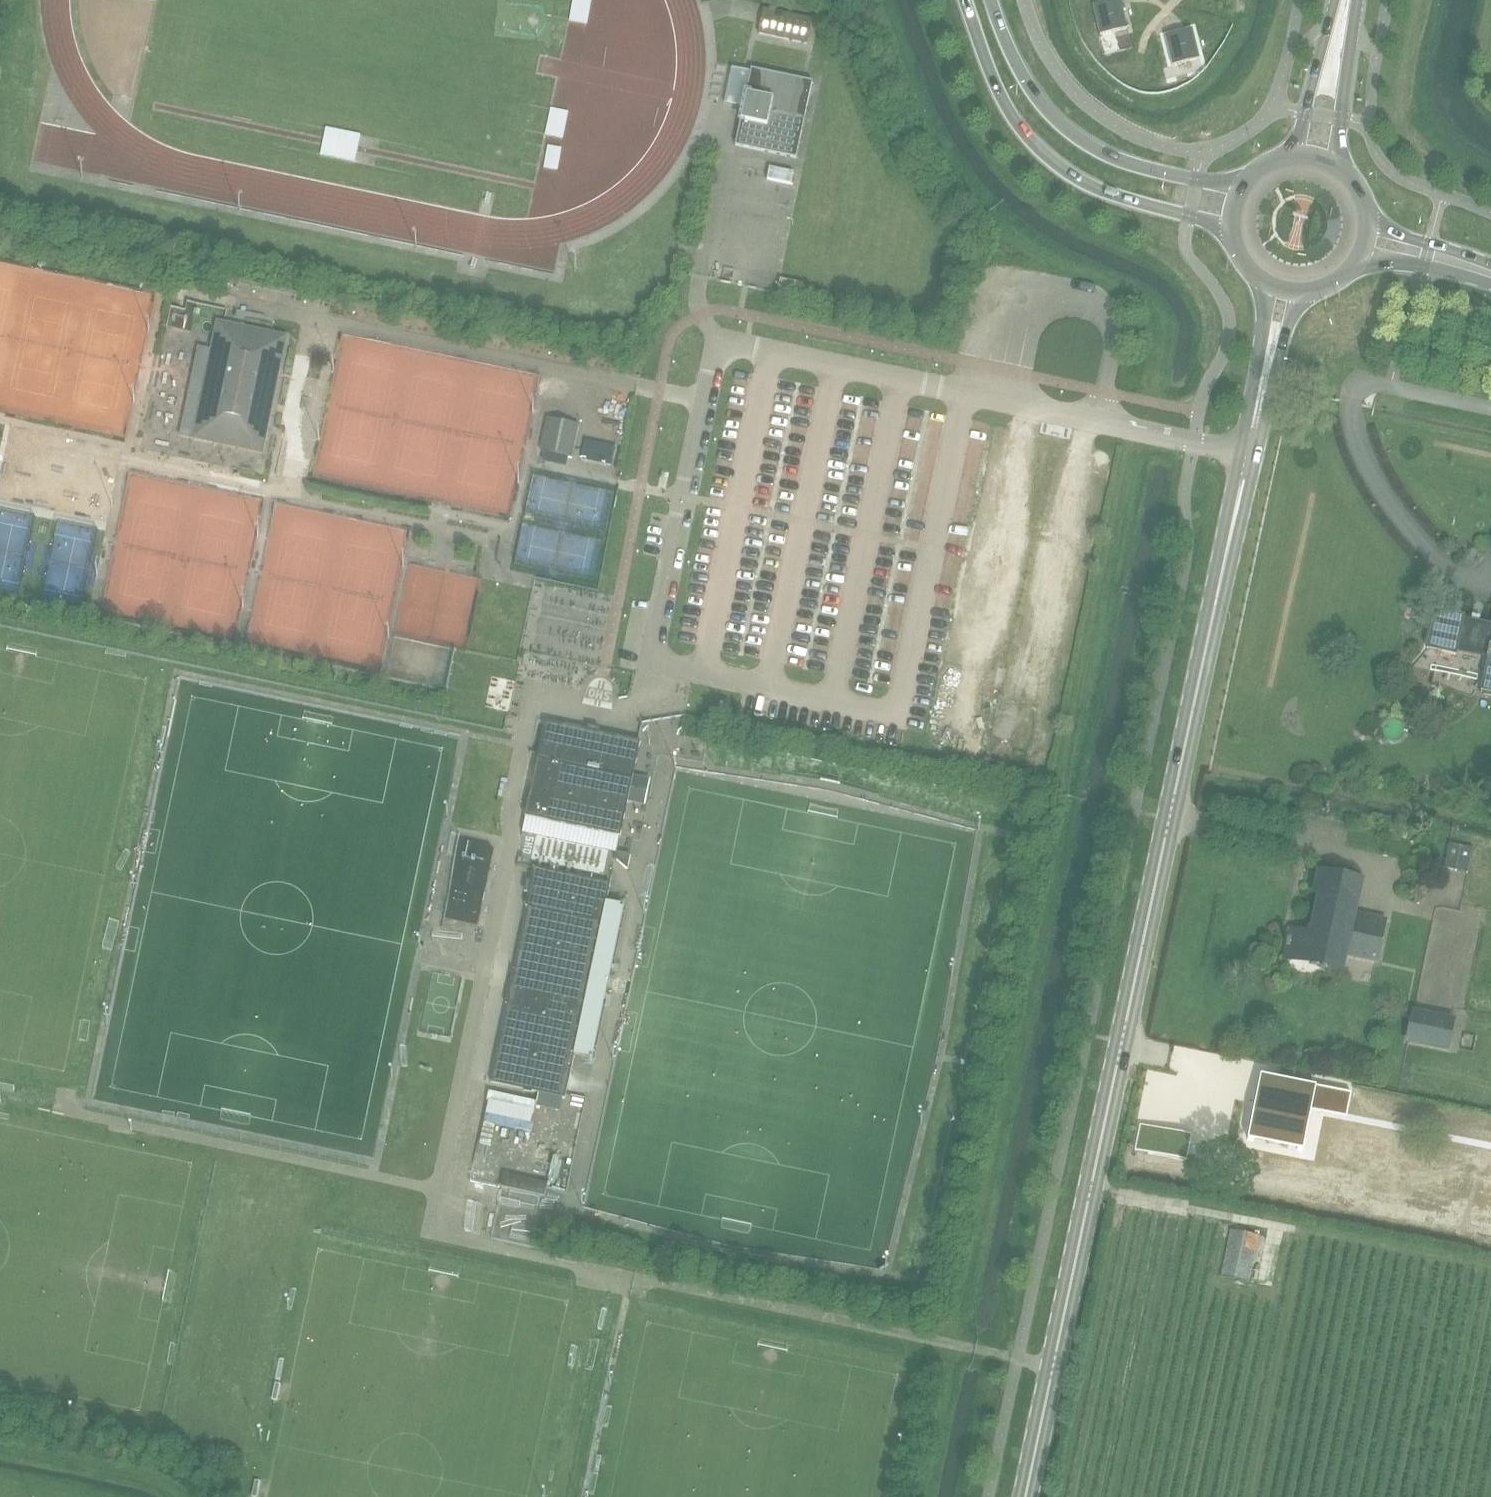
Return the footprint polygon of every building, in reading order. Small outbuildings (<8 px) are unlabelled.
[(1093,5),(1101,35),(1127,29),(1120,0),(1113,0),(1093,5)] [(813,19),(764,9),(758,36),(808,45),(813,19)] [(1192,30),(1166,36),(1173,67),(1199,61),(1192,30)] [(744,108),(736,146),(797,159),(813,83),(752,70),(751,72),(732,68),(725,104),(744,108)] [(361,162),(363,152),(366,139),(334,132),(329,155),(361,162)] [(770,168),(767,182),(791,187),(795,173),(770,168)] [(176,311),(172,332),(192,336),(196,315),(176,311)] [(274,372),(280,373),(288,338),(218,323),(211,359),(217,360),(205,417),(200,416),(195,438),(218,443),(219,438),(258,446),(274,372)] [(541,452),(546,453),(544,460),(568,465),(570,458),(573,458),(579,427),(548,420),(541,452)] [(1414,668),(1430,671),(1431,665),(1451,669),(1479,675),(1478,681),(1483,682),(1481,693),(1490,696),(1490,627),(1480,625),(1480,624),(1471,622),(1464,621),(1464,619),(1435,612),(1427,650),(1414,668)] [(730,701),(718,699),(716,710),(727,713),(730,701)] [(629,803),(634,777),(641,742),(546,722),(526,818),(621,838),(629,803)] [(634,777),(629,803),(640,805),(641,803),(645,781),(646,779),(634,777)] [(1442,869),(1469,875),(1474,850),(1447,844),(1442,869)] [(617,852),(616,859),(629,870),(631,855),(617,852)] [(529,908),(492,1084),(541,1094),(560,1098),(566,1099),(575,1056),(595,1061),(610,989),(590,985),(592,975),(612,979),(627,907),(608,903),(611,885),(610,885),(534,869),(534,871),(526,908),(529,908)] [(1376,962),(1384,923),(1352,917),(1359,885),(1320,878),(1316,896),(1320,897),(1312,939),(1293,936),(1288,961),(1341,971),(1344,956),(1376,962)] [(1406,1044),(1409,1044),(1450,1053),(1457,1020),(1413,1010),(1406,1044)] [(1259,1099),(1254,1126),(1302,1136),(1308,1105),(1309,1100),(1341,1107),(1345,1088),(1276,1074),(1270,1102),(1259,1099)] [(490,1092),(488,1102),(534,1112),(537,1102),(490,1092)] [(1143,1122),(1138,1148),(1155,1151),(1160,1125),(1143,1122)] [(505,1175),(502,1188),(546,1197),(548,1185),(505,1175)] [(1222,1278),(1249,1283),(1259,1237),(1232,1231),(1222,1278)]
